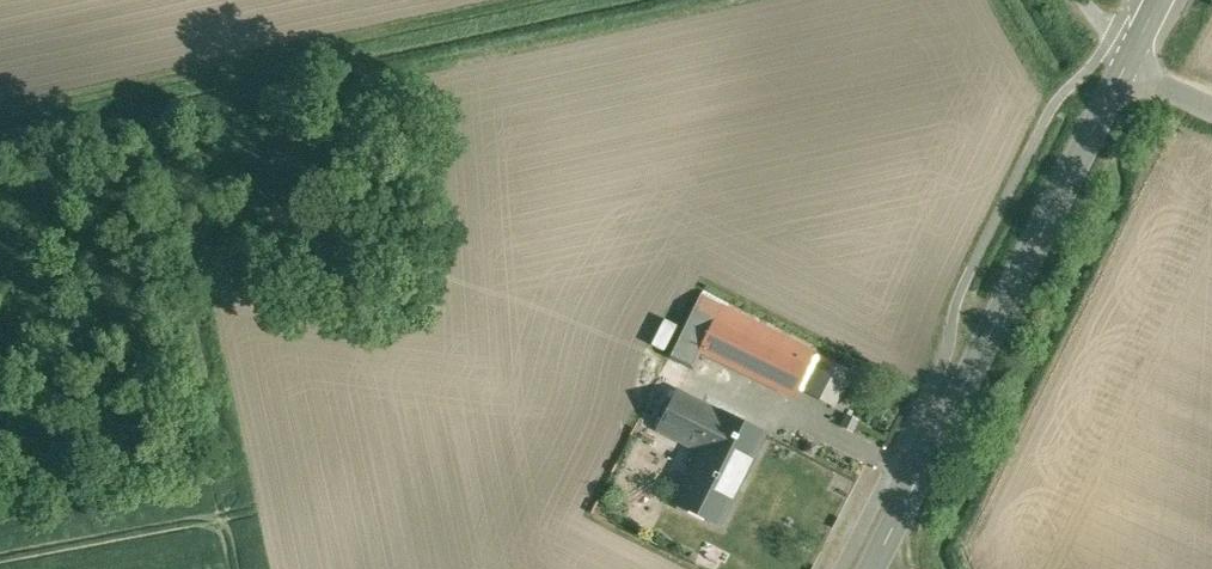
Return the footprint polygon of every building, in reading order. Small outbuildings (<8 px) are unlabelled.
[(707,294),(674,358),(695,368),(707,354),(819,412),(841,368),(707,294)] [(772,433),(678,384),(647,428),(692,455),(666,505),(729,534),(772,433)]
